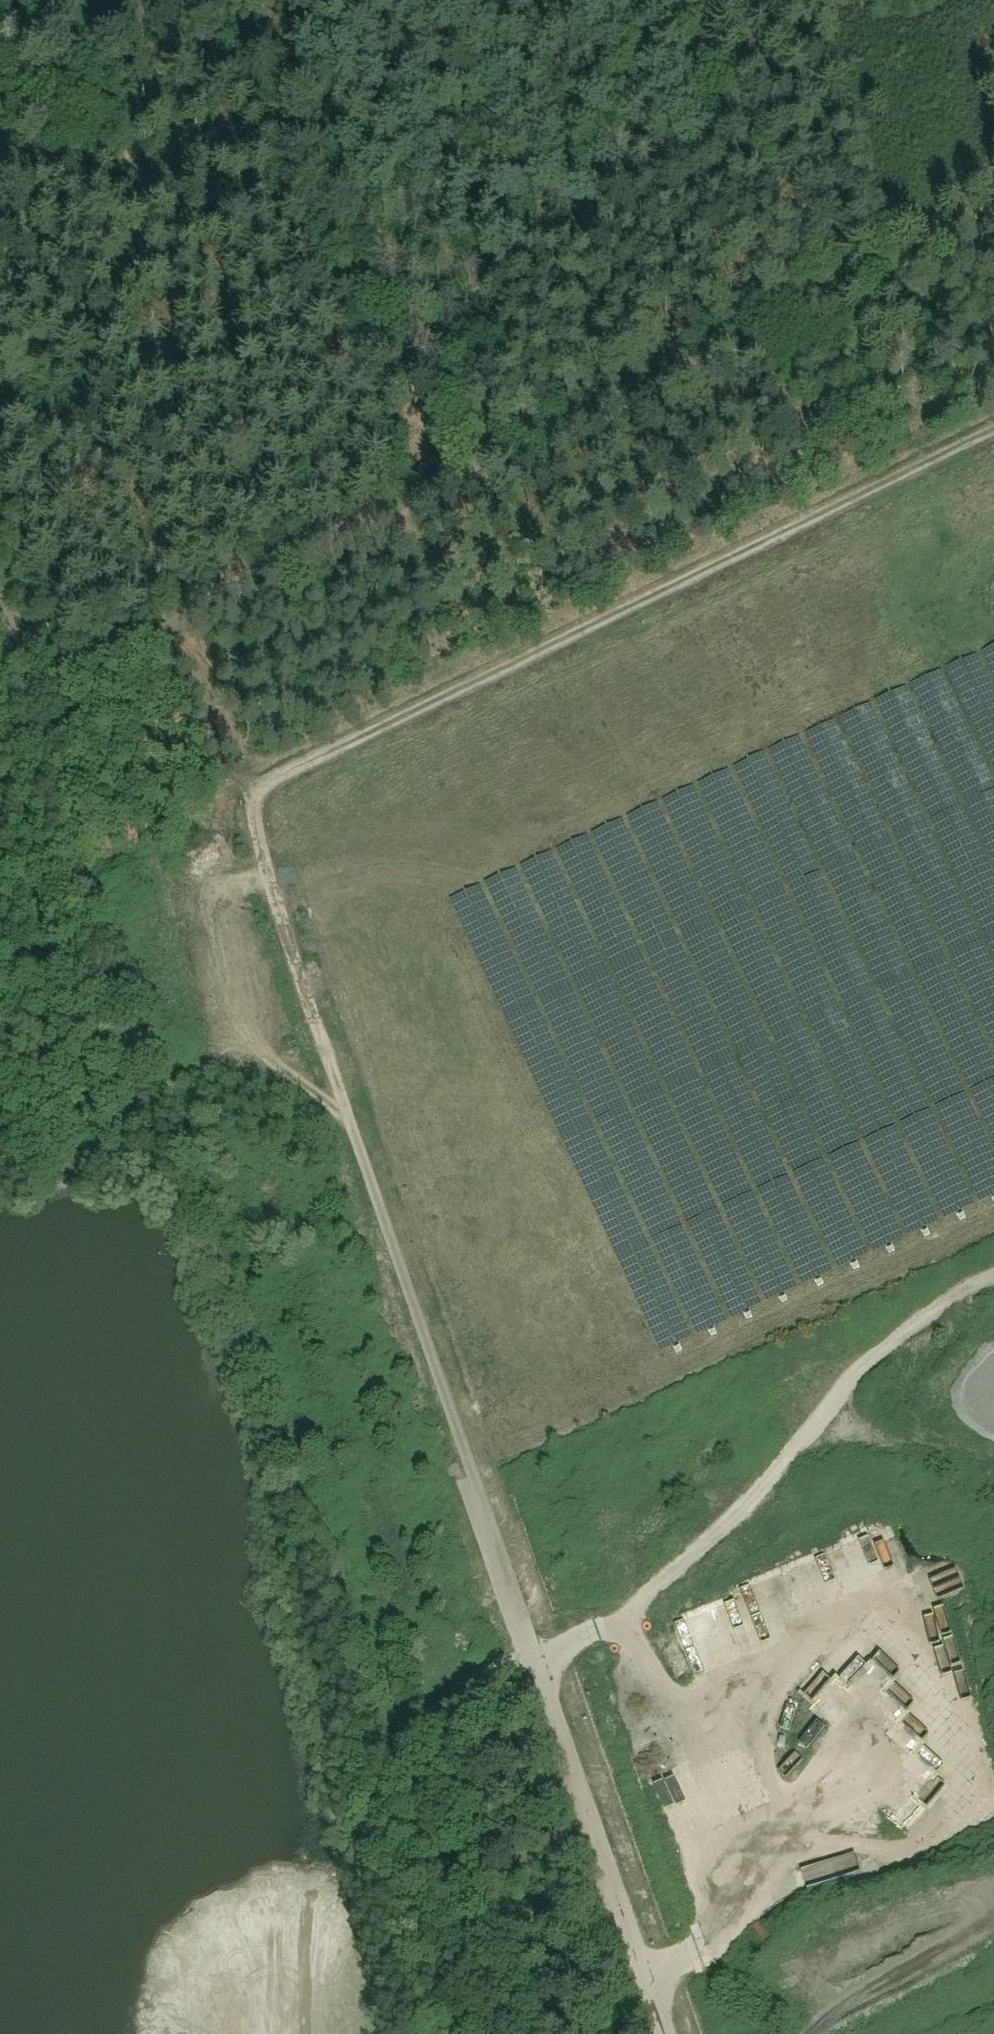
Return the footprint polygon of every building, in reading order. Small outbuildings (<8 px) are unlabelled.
[(528,1570),(535,1546),(527,1543),(519,1567),(528,1570)] [(788,1626),(779,1604),(766,1609),(758,1589),(738,1596),(754,1639),(788,1626)] [(935,1605),(925,1607),(932,1634),(942,1632),(935,1605)] [(930,1799),(947,1782),(939,1775),(922,1791),(930,1799)] [(874,1782),(859,1804),(867,1810),(883,1788),(874,1782)] [(704,1835),(712,1830),(703,1812),(695,1816),(704,1835)]
